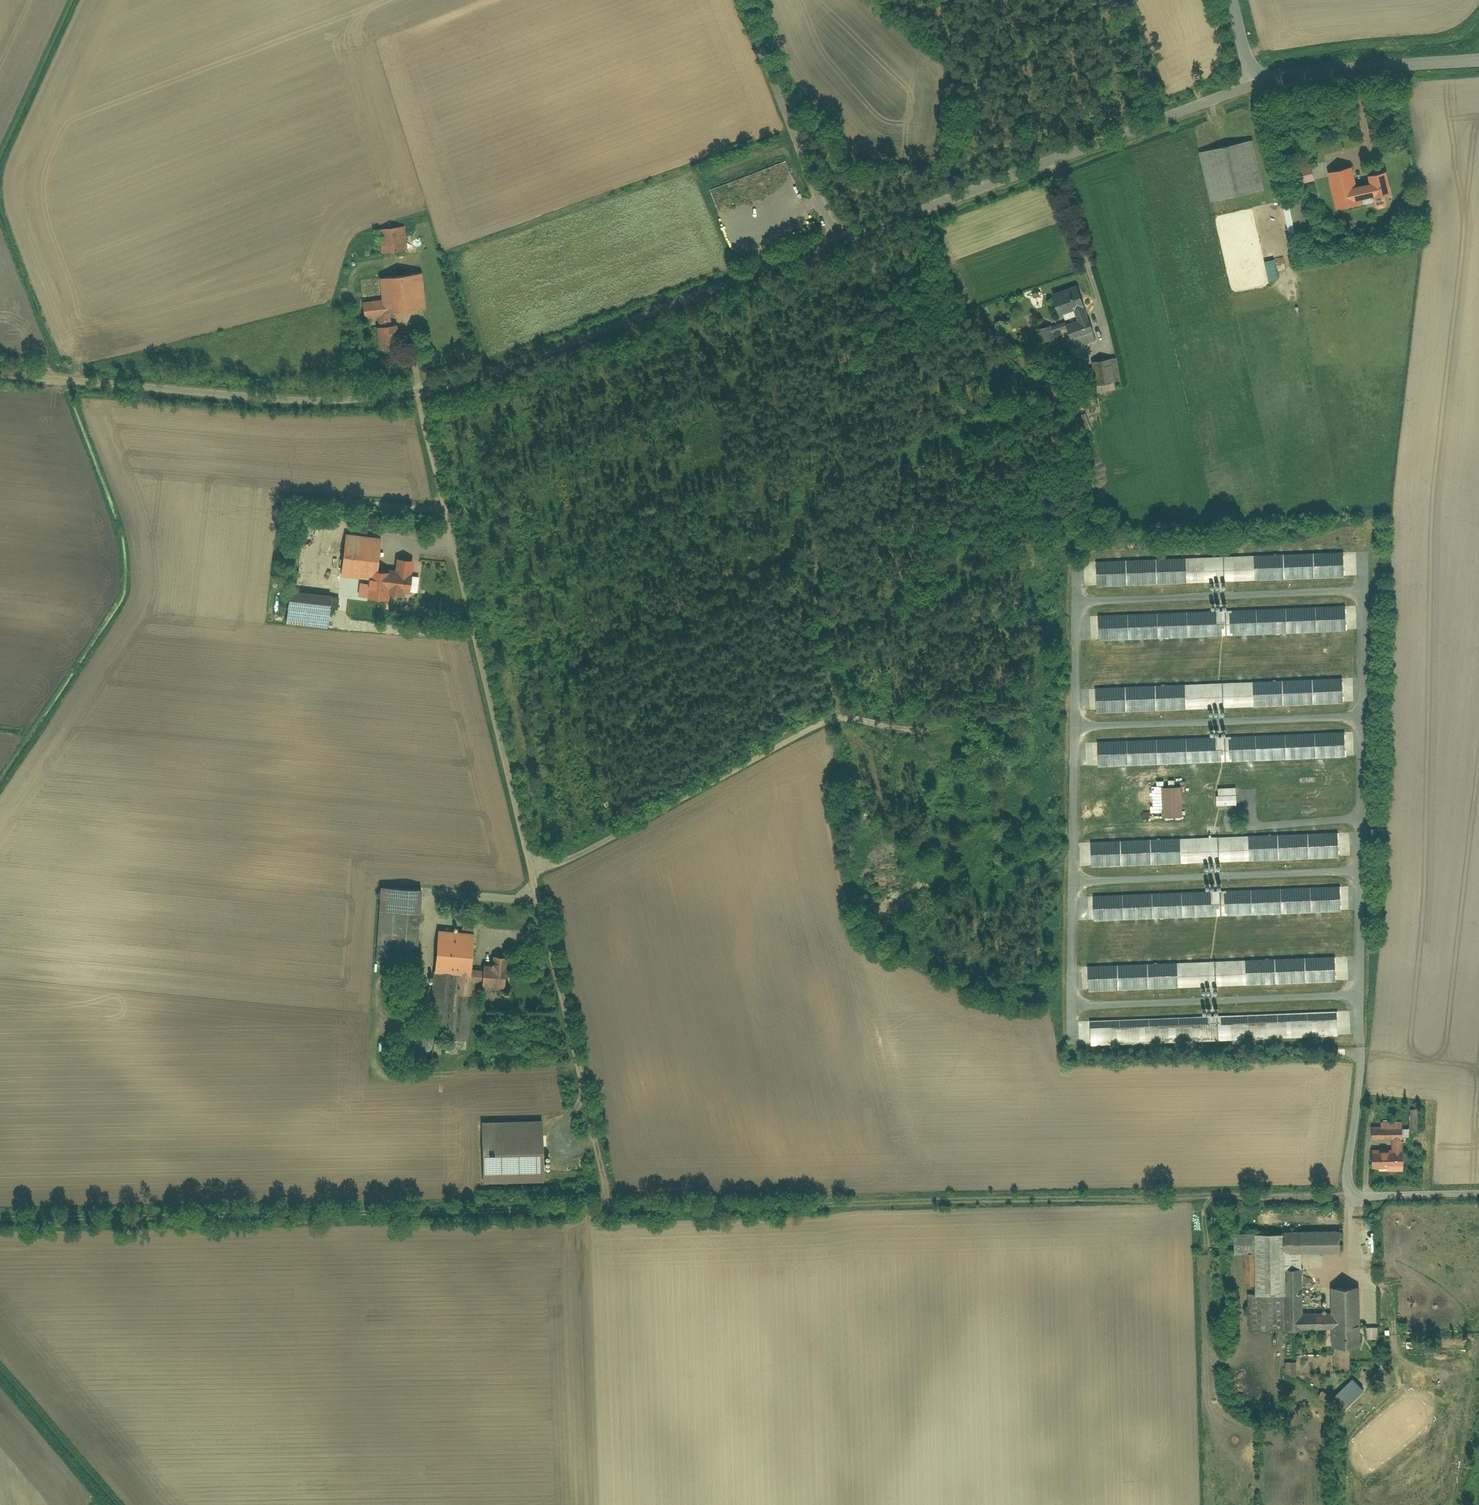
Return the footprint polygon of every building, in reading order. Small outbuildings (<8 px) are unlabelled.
[(1244,138),(1191,150),(1202,200),(1255,188),(1244,138)] [(1337,165),(1318,170),(1328,208),(1359,199),(1361,207),(1381,201),(1372,169),(1357,173),(1359,179),(1342,184),(1337,165)] [(1311,166),(1296,168),(1298,183),(1313,180),(1311,166)] [(1309,235),(1302,200),(1282,204),(1290,239),(1309,235)] [(401,225),(371,229),(374,252),(404,249),(401,225)] [(1268,281),(1278,279),(1274,259),(1264,261),(1268,281)] [(419,272),(373,277),(375,299),(356,301),(357,318),(370,317),(373,348),(395,346),(391,312),(423,308),(419,272)] [(1069,283),(1042,293),(1050,314),(1064,309),(1068,321),(1055,325),(1063,348),(1089,339),(1069,283)] [(1121,381),(1117,357),(1091,361),(1096,392),(1116,389),(1115,382),(1121,381)] [(1081,432),(1091,429),(1085,413),(1076,416),(1081,432)] [(377,537),(340,533),(336,576),(353,577),(351,599),(371,601),(372,589),(374,568),(377,537)] [(1336,549),(1088,561),(1090,586),(1338,575),(1336,549)] [(374,568),(372,589),(409,593),(412,557),(390,555),(389,569),(374,568)] [(329,595),(288,589),(284,620),(325,625),(329,595)] [(1336,604),(1088,615),(1089,641),(1338,629),(1336,604)] [(1335,676),(1087,688),(1088,713),(1336,702),(1335,676)] [(1335,730),(1087,742),(1088,767),(1336,756),(1335,730)] [(1184,784),(1160,787),(1161,814),(1189,814),(1184,784)] [(1237,804),(1236,787),(1216,788),(1217,805),(1237,804)] [(1330,830),(1082,842),(1083,867),(1331,856),(1330,830)] [(1331,884),(1083,896),(1084,921),(1332,910),(1331,884)] [(420,889),(376,885),(370,960),(413,964),(420,889)] [(468,932),(431,930),(430,971),(450,971),(449,995),(467,996),(468,987),(502,988),(504,952),(467,951),(468,932)] [(1327,953),(1079,965),(1080,990),(1328,979),(1327,953)] [(1330,1008),(1082,1019),(1083,1044),(1331,1033),(1330,1008)] [(539,1118),(475,1121),(478,1182),(541,1179),(539,1118)] [(1398,1120),(1366,1119),(1364,1167),(1397,1168),(1398,1120)] [(1305,1252),(1343,1251),(1343,1230),(1237,1232),(1238,1251),(1232,1251),(1233,1284),(1259,1284),(1259,1292),(1251,1293),(1252,1328),(1334,1327),(1335,1345),(1364,1345),(1363,1285),(1334,1286),(1335,1311),(1306,1312),(1305,1252)] [(1366,1338),(1378,1338),(1378,1326),(1366,1326),(1366,1338)] [(1297,1375),(1297,1361),(1285,1361),(1285,1375),(1297,1375)] [(1367,1388),(1356,1376),(1333,1397),(1345,1409),(1367,1388)]
